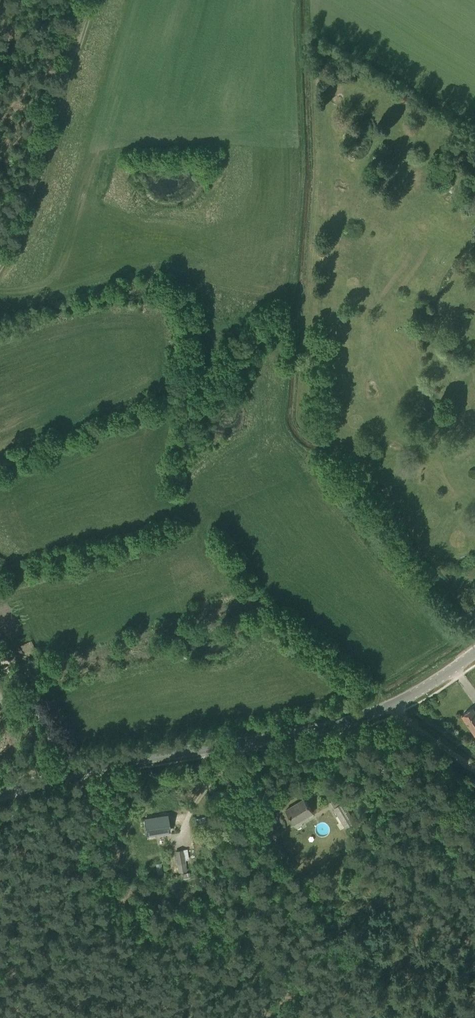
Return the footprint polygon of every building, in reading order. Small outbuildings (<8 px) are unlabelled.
[(474,734),(474,711),(473,708),(462,715),(474,734)] [(286,810),(291,818),(294,824),(313,812),(305,799),(286,810)] [(343,802),(333,808),(345,828),(355,822),(343,802)] [(155,833),(169,831),(166,815),(144,819),(147,835),(147,834),(148,840),(156,839),(155,833)] [(323,831),(328,838),(339,831),(335,824),(323,831)] [(175,851),(177,861),(178,871),(185,870),(182,850),(175,851)]
